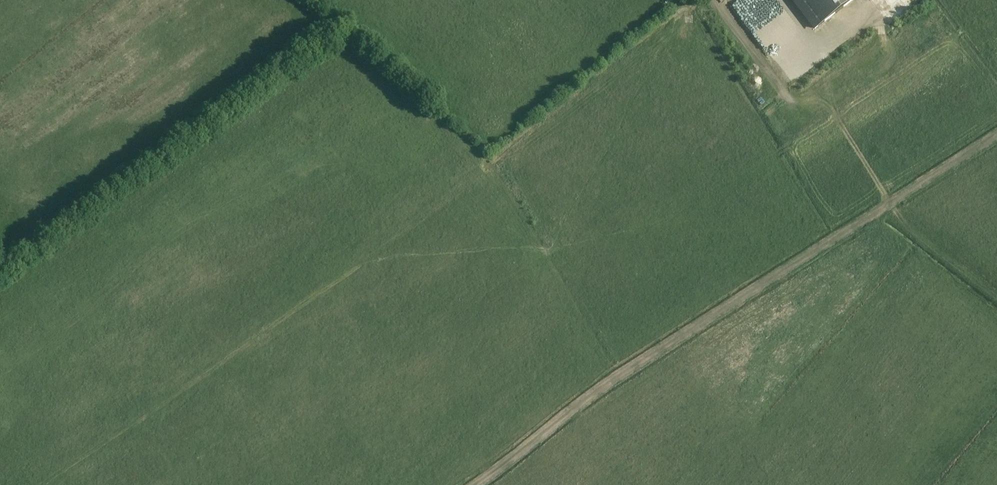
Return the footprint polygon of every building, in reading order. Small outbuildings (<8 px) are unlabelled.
[(815,29),(852,0),(793,0),(815,29)]
